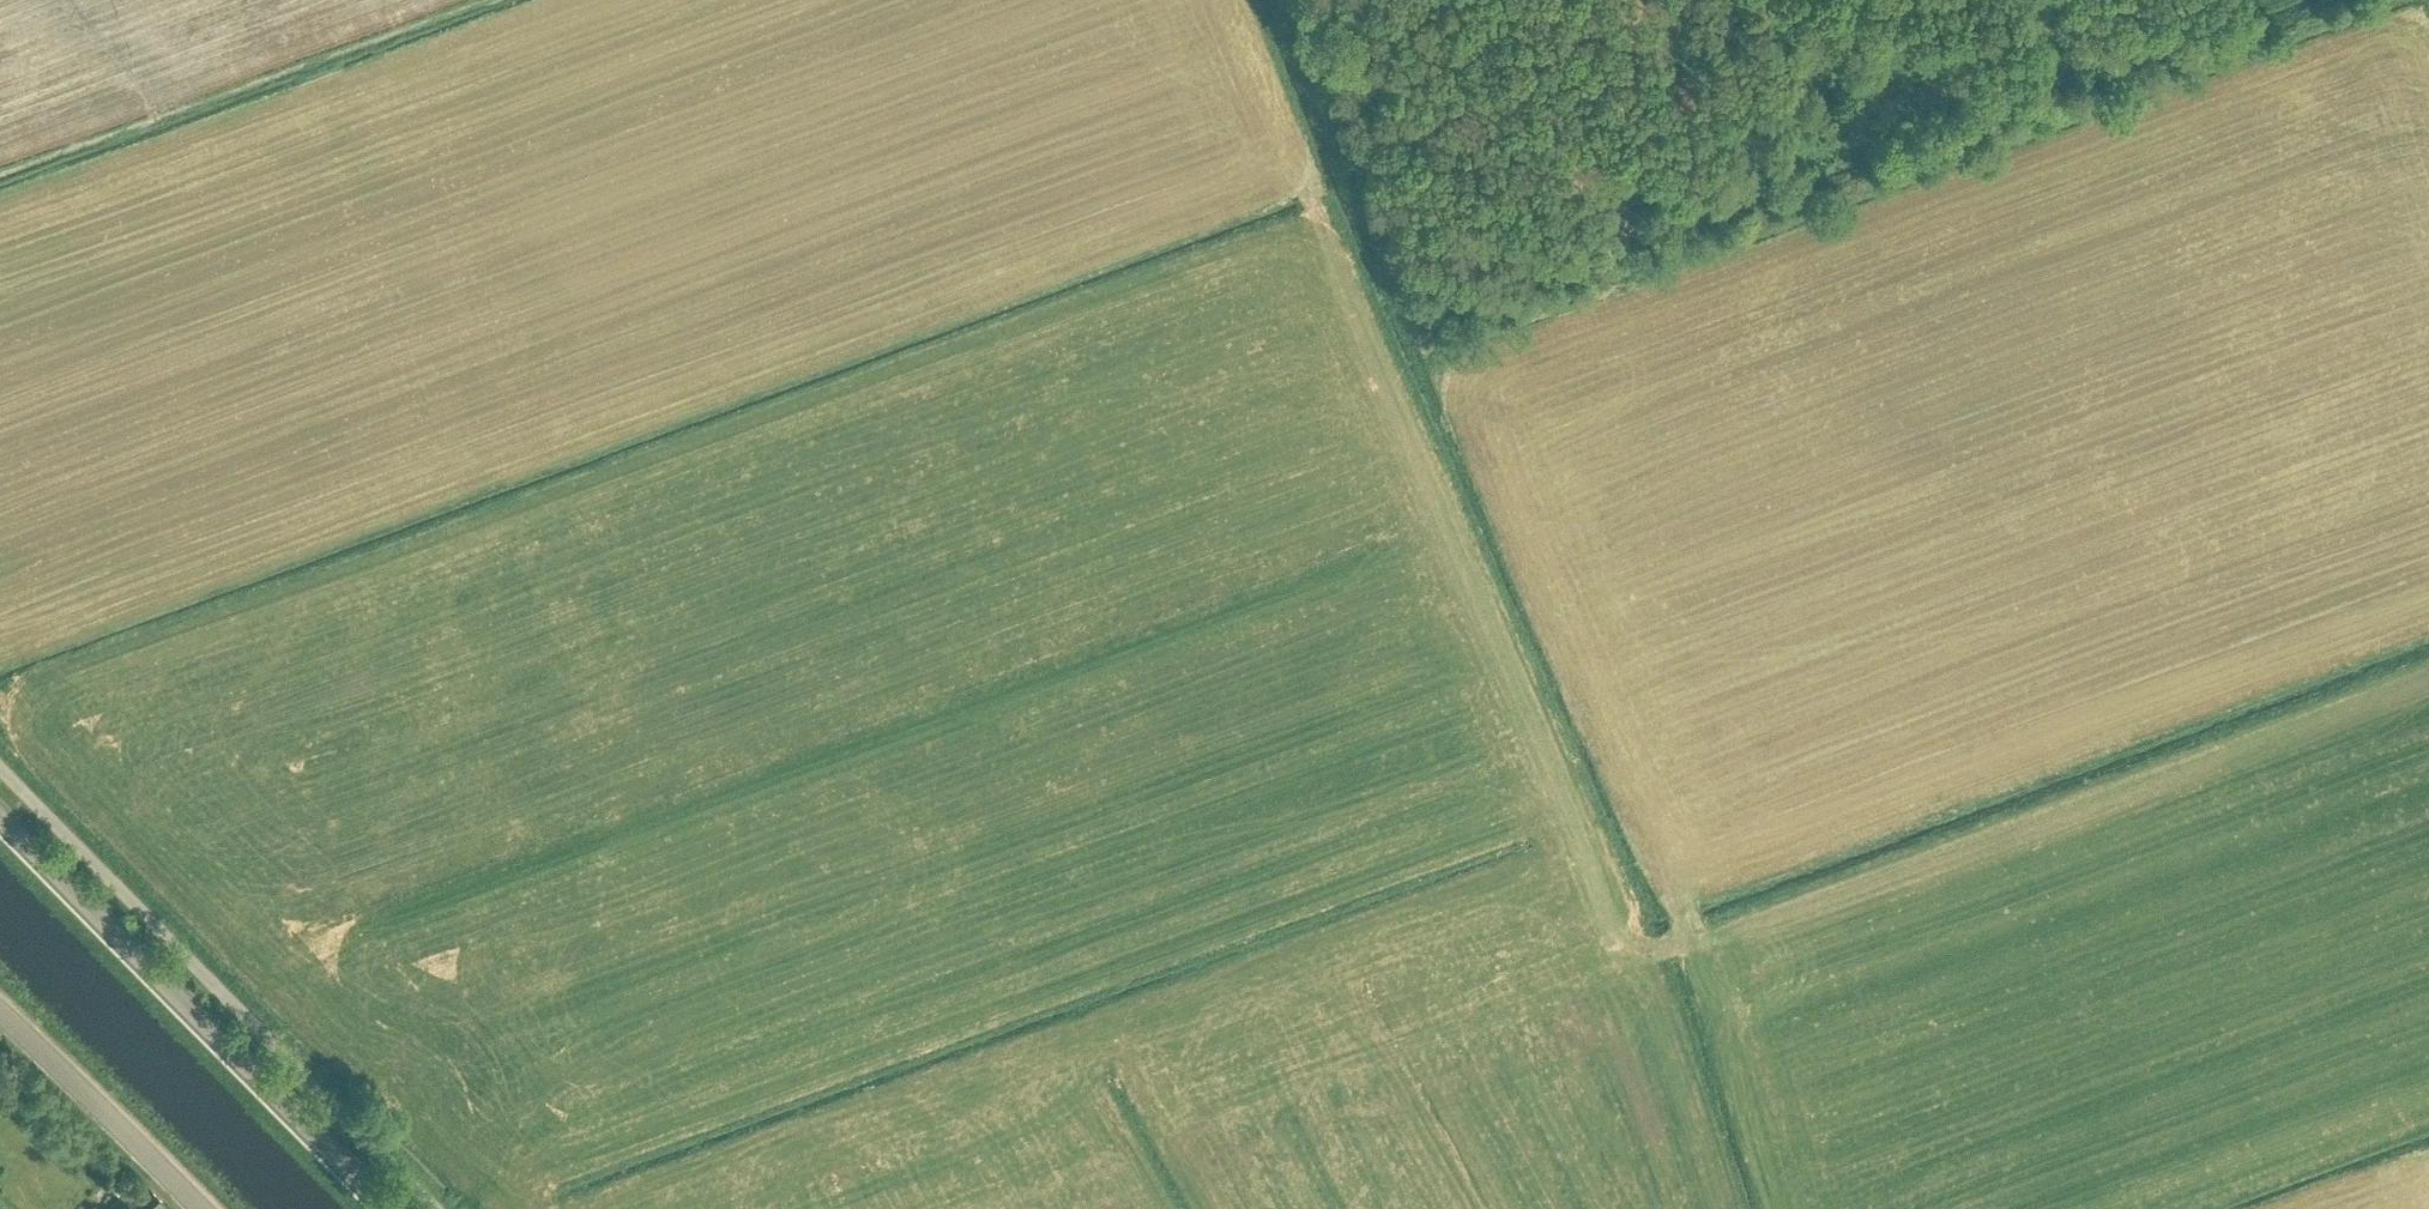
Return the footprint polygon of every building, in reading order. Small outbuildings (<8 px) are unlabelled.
[(128,1201),(121,1194),(106,1208),(159,1208),(165,1203),(150,1188),(146,1193),(141,1188),(128,1201)]
